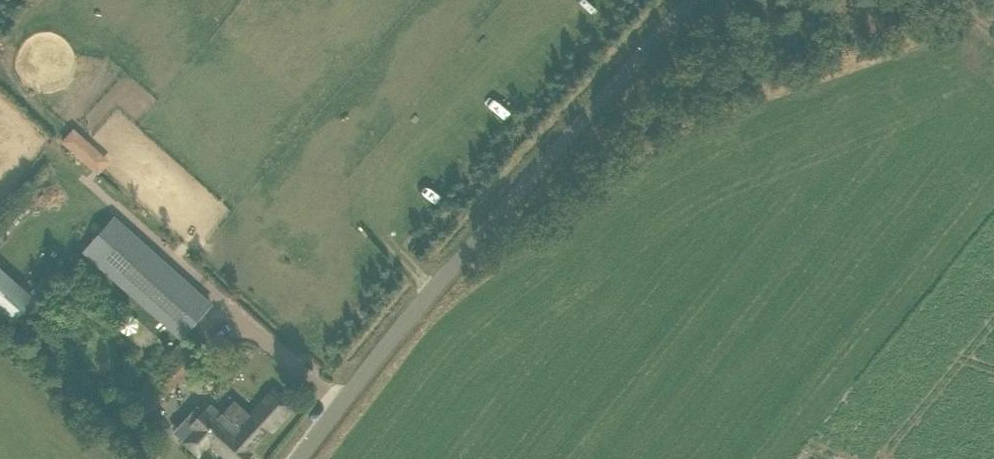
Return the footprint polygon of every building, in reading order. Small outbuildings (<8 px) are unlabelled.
[(77,126),(63,140),(101,174),(114,159),(77,126)] [(83,252),(181,338),(212,303),(114,217),(83,252)] [(19,324),(43,299),(0,259),(0,306),(19,324)] [(153,408),(199,358),(181,342),(135,392),(153,408)] [(272,428),(290,408),(272,392),(254,412),(256,414),(239,432),(209,405),(192,424),(188,421),(179,432),(199,450),(207,440),(228,458),(245,458),(250,454),(247,451),(269,426),(272,428)]
